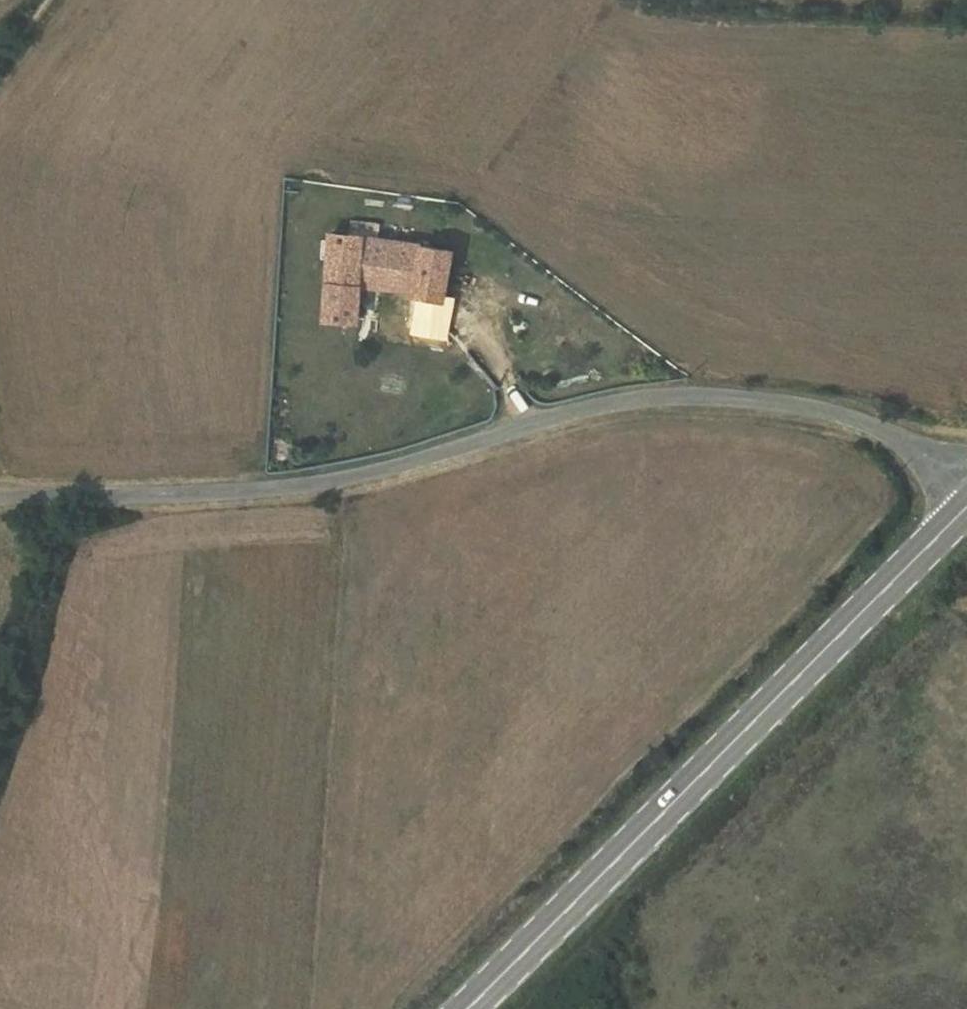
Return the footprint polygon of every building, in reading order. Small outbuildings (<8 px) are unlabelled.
[(350,235),(331,233),(325,319),(357,321),(361,268),(386,270),(416,275),(413,294),(444,299),(452,251),(410,244),(412,230),(380,225),(352,222),(350,235)]
